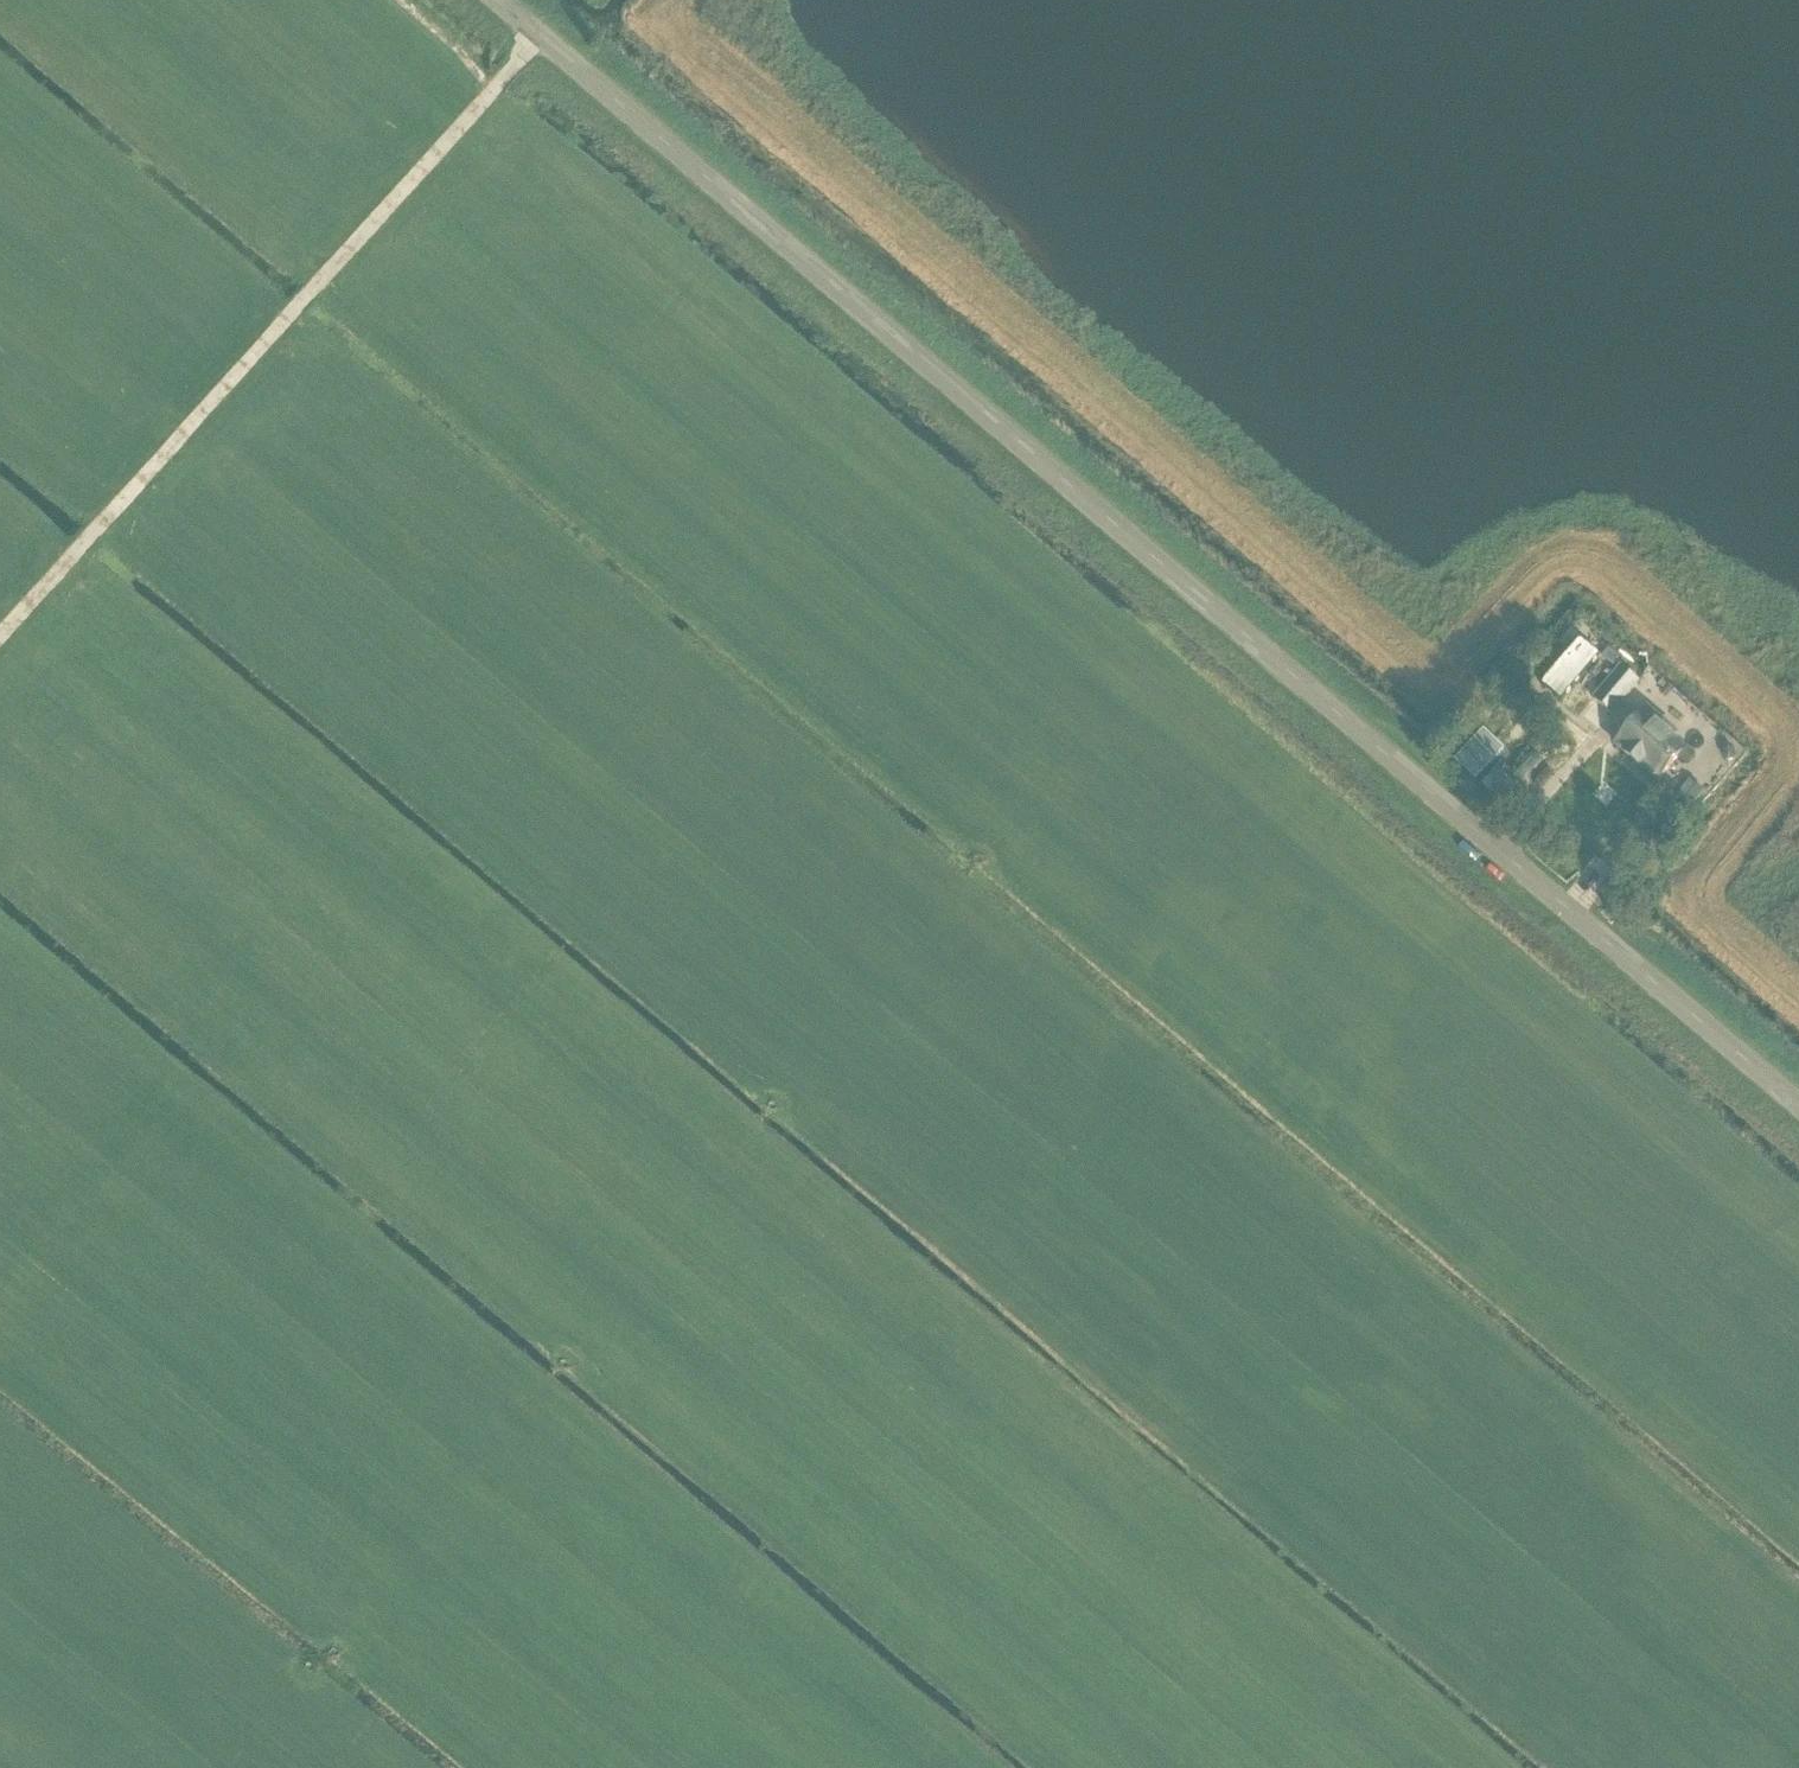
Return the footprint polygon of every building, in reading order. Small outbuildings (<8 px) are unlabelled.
[(1536,686),(1555,702),(1593,656),(1573,640),(1536,686)] [(1621,666),(1592,698),(1610,714),(1639,681),(1621,666)] [(1645,706),(1639,713),(1611,746),(1657,784),(1686,749),(1657,724),(1660,719),(1645,706)] [(1454,760),(1475,780),(1504,750),(1483,730),(1454,760)] [(1602,758),(1552,811),(1597,854),(1648,801),(1602,758)] [(1714,786),(1723,766),(1712,761),(1702,781),(1714,786)]
